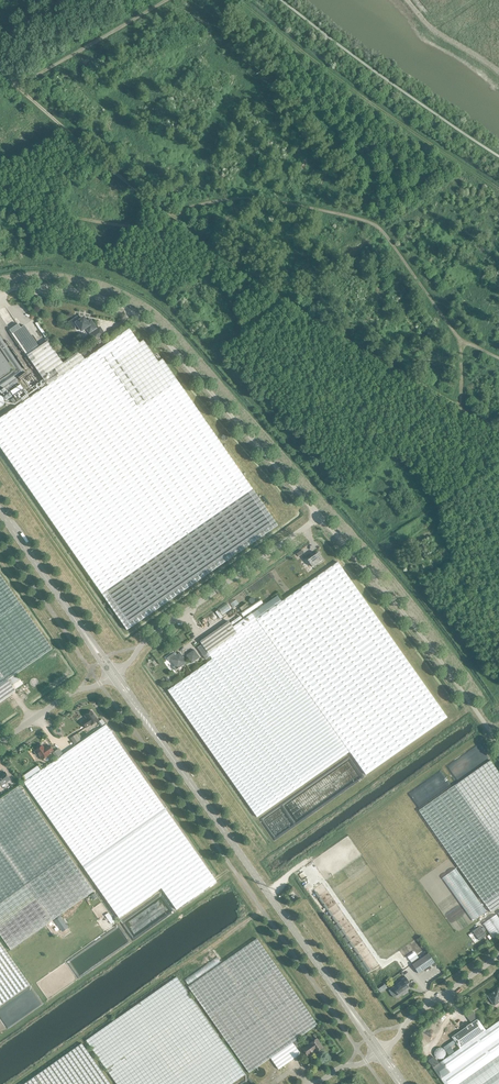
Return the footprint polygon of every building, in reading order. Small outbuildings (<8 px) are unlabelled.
[(78,326),(80,329),(81,331),(86,328),(89,333),(96,328),(90,320),(87,322),(85,319),(84,320),(83,319),(82,319),(79,321),(77,317),(70,322),(74,329),(78,326)] [(27,356),(48,386),(0,418),(0,447),(57,529),(127,630),(278,526),(208,426),(162,359),(158,362),(143,340),(139,343),(129,329),(84,360),(79,352),(63,363),(53,349),(48,341),(39,347),(24,325),(12,334),(27,356)] [(41,381),(33,386),(37,392),(45,386),(41,381)] [(24,388),(14,395),(20,403),(30,397),(24,388)] [(317,553),(307,560),(312,567),(322,560),(317,553)] [(212,659),(168,690),(257,817),(349,752),(350,752),(365,773),(447,716),(338,562),(256,619),(255,620),(251,614),(232,628),(227,622),(200,642),(202,644),(197,648),(206,659),(210,656),(212,659)] [(16,692),(8,680),(52,649),(0,575),(0,703),(16,692)] [(185,657),(184,658),(180,653),(175,656),(173,653),(167,658),(169,661),(170,660),(175,666),(173,667),(175,671),(187,663),(185,659),(186,658),(190,664),(198,659),(193,650),(185,656),(185,657)] [(17,676),(9,682),(16,691),(24,685),(17,676)] [(98,721),(91,711),(85,716),(87,719),(85,721),(85,720),(82,723),(86,728),(91,725),(98,721)] [(106,725),(81,742),(75,735),(71,738),(76,746),(63,755),(59,748),(52,753),(56,759),(24,782),(83,866),(119,918),(165,886),(180,907),(216,882),(165,808),(106,725)] [(45,749),(42,746),(36,751),(34,752),(37,755),(38,754),(42,760),(49,755),(48,754),(53,751),(50,745),(46,748),(47,748),(45,749)] [(419,812),(491,913),(498,907),(498,773),(491,761),(419,812)] [(1,775),(0,776),(0,785),(1,786),(10,780),(5,772),(1,775)] [(11,950),(94,891),(19,786),(0,799),(0,935),(11,950)] [(61,917),(55,921),(57,924),(59,922),(65,931),(68,928),(61,917)] [(480,926),(473,931),(479,941),(486,936),(483,931),(481,928),(480,926)] [(292,1043),(317,1025),(257,938),(188,987),(249,1073),(270,1058),(279,1070),(300,1054),(292,1043)] [(30,985),(0,943),(0,1006),(30,985)] [(434,962),(428,953),(412,965),(418,974),(434,962)] [(86,1040),(117,1083),(232,1083),(245,1075),(176,977),(86,1040)] [(409,983),(405,977),(402,980),(403,981),(392,988),(397,995),(403,991),(405,989),(406,989),(408,988),(406,985),(409,983)] [(498,988),(488,996),(495,1006),(498,1003),(498,989),(498,988)] [(486,1030),(478,1019),(452,1037),(460,1049),(433,1068),(445,1083),(498,1083),(498,1021),(486,1030)] [(316,1052),(323,1048),(316,1039),(310,1043),(311,1044),(307,1047),(306,1046),(302,1049),(307,1056),(311,1053),(310,1053),(313,1051),(313,1050),(314,1049),(316,1052)] [(454,1041),(444,1047),(449,1055),(454,1052),(451,1047),(456,1044),(454,1041)] [(82,1043),(24,1083),(110,1083),(82,1043)]
